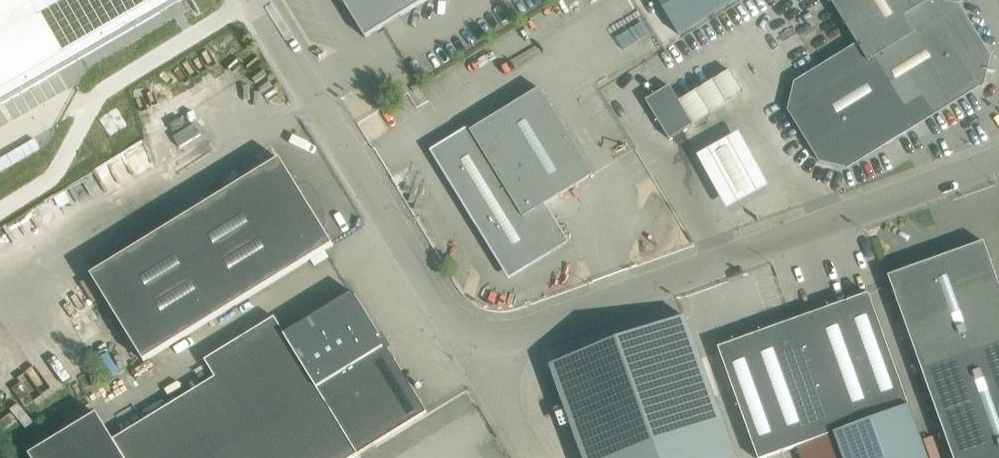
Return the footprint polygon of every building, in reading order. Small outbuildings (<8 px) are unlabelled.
[(182,0),(0,0),(0,105),(182,0)] [(366,38),(427,0),(343,0),(366,38)] [(680,35),(736,0),(658,0),(680,35)] [(796,82),(790,110),(821,162),(849,169),(986,85),(989,71),(994,73),(995,71),(989,70),(992,57),(961,5),(948,0),(929,0),(928,1),(927,0),(838,0),(833,3),(858,43),(796,82)] [(648,100),(671,138),(694,125),(671,86),(648,100)] [(437,152),(511,274),(565,241),(544,206),(595,176),(541,89),(437,152)] [(40,149),(34,138),(0,158),(0,172),(40,149)] [(281,159),(92,273),(146,361),(334,245),(324,228),(323,215),(319,203),(312,192),(303,183),(292,176),(281,159)] [(954,457),(998,457),(998,280),(985,242),(889,276),(954,457)] [(31,455),(32,457),(354,457),(428,413),(387,346),(384,348),(378,338),(381,337),(354,293),(286,334),(276,317),(206,360),(216,377),(114,440),(98,414),(31,455)] [(719,348),(759,457),(767,457),(801,446),(805,457),(929,457),(870,294),(719,348)] [(585,457),(737,457),(686,317),(552,366),(585,457)]
